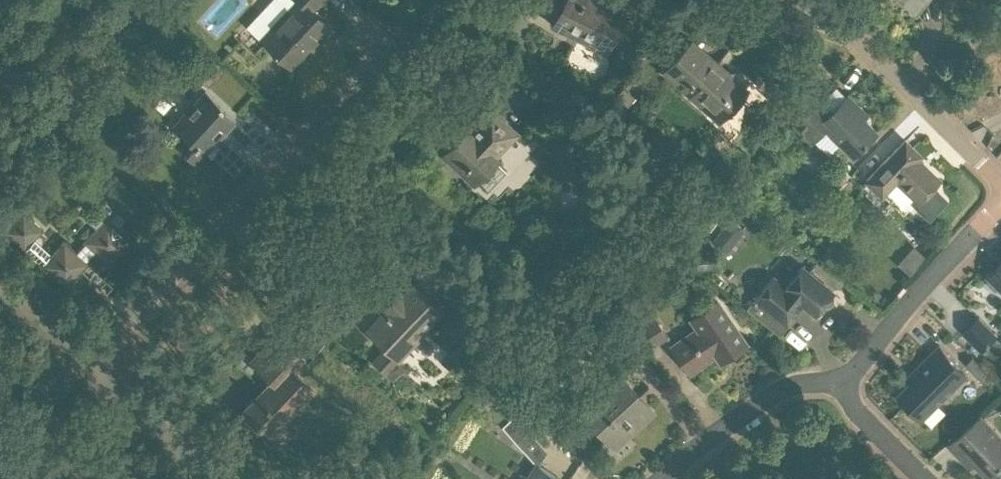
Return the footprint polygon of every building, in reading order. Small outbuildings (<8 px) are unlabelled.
[(288,10),(292,13),(266,41),(277,51),(276,53),(278,55),(280,53),(291,64),(310,44),(308,43),(316,35),(321,40),(332,28),(313,10),(322,0),(297,0),(288,10)] [(596,0),(566,0),(553,23),(607,51),(625,16),(596,0)] [(913,8),(920,0),(904,0),(913,8)] [(721,73),(690,46),(690,45),(666,71),(711,111),(707,116),(732,139),(769,98),(751,82),(746,88),(725,69),(721,73)] [(1000,114),(1000,47),(990,57),(995,63),(974,84),(1000,114)] [(236,121),(222,108),(223,106),(206,89),(196,99),(199,103),(177,126),(196,145),(187,154),(201,168),(217,150),(211,144),(217,137),(216,136),(222,129),(225,133),(236,121)] [(857,111),(861,107),(848,95),(830,113),(817,102),(796,126),(812,141),(825,127),(840,142),(834,148),(845,159),(851,153),(852,154),(876,130),(857,111)] [(650,107),(645,116),(654,121),(659,112),(650,107)] [(517,131),(491,108),(469,132),(467,130),(444,154),(474,182),(496,158),(495,154),(517,131)] [(800,135),(794,129),(779,143),(784,149),(800,135)] [(919,163),(921,161),(918,157),(921,154),(905,139),(867,178),(882,193),(896,179),(918,201),(940,179),(927,167),(926,169),(919,163)] [(106,197),(86,218),(96,228),(85,240),(86,242),(77,251),(64,240),(60,244),(24,211),(0,236),(0,257),(6,263),(21,246),(66,288),(90,263),(96,268),(104,259),(109,264),(132,239),(119,227),(128,218),(113,204),(106,197)] [(731,219),(713,242),(727,253),(745,230),(731,219)] [(1000,288),(1000,263),(989,275),(1000,288)] [(834,297),(833,293),(832,293),(834,291),(801,267),(786,286),(774,276),(756,298),(788,323),(804,304),(816,313),(823,304),(823,305),(827,305),(831,304),(834,301),(834,297)] [(443,308),(414,282),(403,293),(399,290),(382,308),(385,311),(383,313),(387,317),(371,335),(386,349),(374,361),(385,372),(398,359),(399,360),(419,339),(417,337),(443,308)] [(717,298),(691,317),(698,327),(673,345),(690,371),(716,354),(720,360),(747,342),(717,298)] [(647,349),(667,335),(654,316),(634,330),(646,347),(647,349)] [(998,336),(998,335),(980,317),(978,318),(965,331),(964,332),(983,351),(983,350),(988,355),(1000,343),(1000,339),(998,336)] [(313,391),(292,371),(303,359),(277,332),(251,360),(274,381),(265,390),(263,388),(243,409),(280,445),(294,432),(295,433),(298,429),(295,427),(292,430),(283,422),(313,391)] [(941,344),(917,367),(921,372),(900,393),(924,418),(969,373),(941,344)] [(993,375),(984,366),(975,356),(967,364),(985,383),(993,375)] [(627,382),(612,395),(603,385),(579,406),(607,437),(620,425),(628,435),(654,411),(627,382)] [(535,437),(552,422),(535,403),(519,419),(529,430),(517,441),(531,457),(543,446),(535,437)] [(1000,466),(1000,436),(982,417),(951,444),(971,465),(976,460),(991,475),(1000,466)] [(536,463),(525,478),(561,478),(536,463)]
